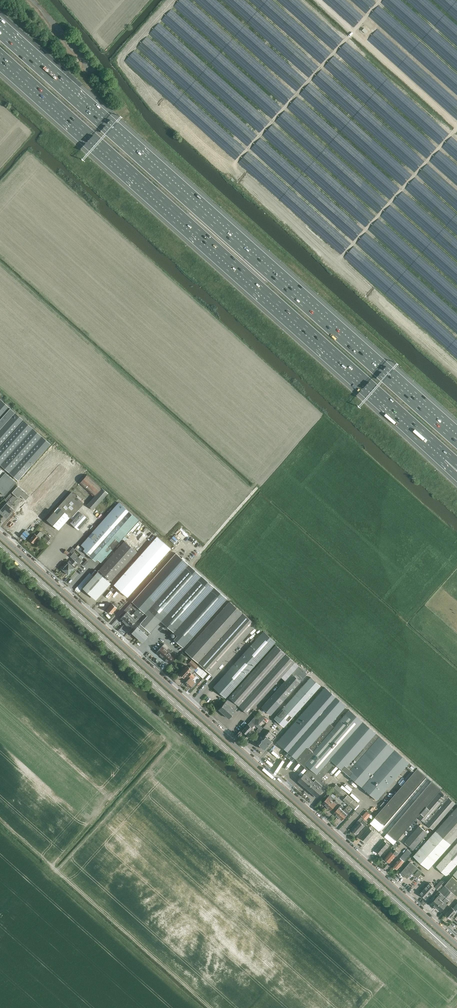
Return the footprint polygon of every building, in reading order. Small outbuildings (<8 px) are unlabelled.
[(0,399),(0,464),(18,480),(50,444),(0,399)] [(56,444),(52,449),(63,459),(67,454),(56,444)] [(52,449),(48,453),(59,463),(63,459),(52,449)] [(48,453),(44,458),(54,468),(59,463),(48,453)] [(44,458),(39,462),(50,472),(54,468),(44,458)] [(39,462),(35,467),(46,477),(50,472),(39,462)] [(76,463),(73,466),(82,475),(85,471),(76,463)] [(73,466),(70,470),(79,478),(82,475),(73,466)] [(35,467),(31,472),(42,481),(46,477),(35,467)] [(5,472),(0,468),(0,491),(5,495),(16,482),(5,472)] [(70,470),(66,474),(76,482),(79,478),(70,470)] [(31,472),(27,476),(38,486),(42,481),(31,472)] [(66,474),(63,477),(72,486),(76,482),(66,474)] [(79,484),(94,497),(87,504),(93,510),(108,493),(102,488),(87,475),(79,484)] [(27,476),(23,481),(34,490),(38,486),(27,476)] [(63,477),(60,481),(69,489),(72,486),(63,477)] [(23,481),(18,486),(29,496),(34,490),(23,481)] [(60,481),(57,484),(66,493),(69,489),(60,481)] [(57,484),(53,488),(63,496),(66,493),(57,484)] [(17,486),(14,489),(12,492),(18,497),(20,495),(26,500),(29,496),(18,486),(17,486)] [(53,488),(50,492),(59,500),(63,496),(53,488)] [(12,502),(13,503),(15,501),(15,500),(18,497),(12,492),(5,500),(7,502),(0,510),(0,512),(6,518),(14,509),(9,505),(12,502)] [(59,506),(54,511),(47,519),(59,529),(70,517),(71,517),(84,503),(71,492),(59,506)] [(50,492),(47,495),(56,504),(59,500),(50,492)] [(47,495),(44,499),(53,507),(56,504),(47,495)] [(44,499),(40,502),(50,511),(53,507),(44,499)] [(40,502),(37,506),(46,514),(50,511),(40,502)] [(83,550),(92,558),(90,560),(93,563),(95,561),(97,558),(101,562),(138,520),(119,502),(81,545),(85,548),(83,550)] [(37,506),(34,510),(43,518),(46,514),(37,506)] [(78,530),(88,519),(81,512),(71,523),(78,530)] [(141,522),(99,570),(112,581),(154,534),(141,522)] [(40,538),(43,535),(40,532),(36,535),(34,534),(29,539),(33,543),(38,537),(40,538)] [(43,540),(48,545),(53,540),(47,535),(43,540)] [(127,597),(170,548),(157,536),(114,585),(127,597)] [(62,568),(65,571),(78,557),(74,553),(70,556),(73,559),(70,561),(70,560),(68,562),(62,568)] [(175,553),(132,601),(134,604),(138,607),(141,610),(145,613),(142,616),(137,622),(134,625),(132,627),(134,629),(132,632),(142,642),(148,635),(161,621),(177,635),(174,639),(183,647),(227,597),(226,596),(190,566),(175,553)] [(78,557),(65,571),(69,574),(74,568),(73,567),(74,565),(75,566),(77,563),(79,565),(83,561),(78,557)] [(107,580),(97,571),(82,588),(92,596),(107,580)] [(126,612),(120,619),(124,623),(131,615),(127,612),(132,607),(134,608),(132,610),(134,612),(136,610),(138,607),(134,604),(132,601),(129,605),(124,611),(126,612)] [(211,674),(256,624),(230,601),(185,651),(211,674)] [(112,613),(117,607),(112,603),(106,609),(112,613)] [(131,615),(124,623),(129,627),(135,620),(137,622),(142,616),(145,613),(141,610),(138,607),(136,610),(140,614),(137,617),(137,616),(135,618),(131,615)] [(263,631),(223,676),(213,687),(225,698),(235,687),(275,642),(263,631)] [(157,652),(161,655),(166,649),(164,648),(166,646),(164,644),(157,652)] [(276,645),(229,697),(230,697),(239,705),(248,714),(294,661),(276,645)] [(166,649),(161,655),(164,659),(170,653),(172,650),(170,649),(168,651),(166,649)] [(170,653),(164,659),(168,662),(176,654),(174,652),(172,654),(170,653)] [(198,667),(191,661),(189,663),(192,665),(189,668),(187,666),(185,669),(184,668),(181,671),(182,672),(180,674),(183,677),(189,671),(191,674),(194,670),(198,667)] [(298,666),(292,673),(299,680),(300,679),(301,680),(307,674),(298,666)] [(198,667),(194,670),(203,678),(207,674),(202,669),(202,670),(200,668),(199,668),(198,667)] [(271,715),(301,681),(299,680),(292,673),(285,681),(262,707),(271,715)] [(284,727),(320,685),(311,677),(274,718),(284,727)] [(190,678),(185,683),(190,688),(195,683),(190,678)] [(298,761),(330,724),(346,706),(324,688),(277,742),(298,761)] [(225,701),(218,709),(228,718),(235,710),(239,705),(230,697),(226,702),(225,701)] [(317,774),(362,721),(350,710),(334,727),(330,724),(298,761),(308,769),(304,774),(303,774),(298,780),(307,789),(318,775),(317,774)] [(251,727),(253,724),(256,726),(265,717),(259,712),(251,721),(242,730),(246,734),(252,728),(251,727)] [(346,774),(379,736),(376,733),(362,721),(317,774),(318,775),(307,789),(316,797),(322,790),(320,787),(325,781),(321,778),(334,763),(343,770),(346,774)] [(264,749),(272,740),(276,736),(269,730),(265,735),(257,744),(264,749)] [(379,736),(346,774),(377,800),(406,767),(408,768),(407,770),(410,772),(411,771),(413,772),(416,768),(379,736)] [(417,768),(415,771),(424,779),(427,776),(417,768)] [(415,771),(412,774),(421,782),(424,779),(415,771)] [(412,774),(409,777),(419,785),(421,782),(412,774)] [(409,777),(407,780),(416,788),(419,785),(409,777)] [(407,780),(404,783),(414,791),(416,788),(407,780)] [(432,781),(429,784),(439,792),(441,789),(432,781)] [(335,783),(331,788),(332,789),(355,809),(356,810),(360,805),(359,804),(337,784),(335,783)] [(404,783),(402,786),(411,794),(414,791),(404,783)] [(429,784),(426,787),(436,795),(439,792),(429,784)] [(402,786),(399,789),(408,798),(411,794),(402,786)] [(426,787),(424,790),(433,798),(436,795),(426,787)] [(399,789),(396,792),(406,801),(408,798),(399,789)] [(428,805),(425,808),(423,811),(420,814),(418,816),(425,822),(425,821),(427,823),(433,829),(446,813),(449,815),(455,807),(453,806),(455,803),(449,797),(449,798),(446,796),(447,796),(441,790),(438,793),(436,796),(433,799),(431,802),(428,805)] [(424,790),(421,793),(431,801),(433,798),(424,790)] [(396,792),(394,795),(403,804),(406,801),(396,792)] [(421,793),(419,796),(428,804),(431,801),(421,793)] [(323,803),(327,806),(334,798),(332,796),(332,797),(330,795),(323,803)] [(394,795),(391,798),(400,807),(403,804),(394,795)] [(419,796),(416,799),(426,807),(428,804),(419,796)] [(334,798),(327,806),(331,810),(338,802),(336,800),(334,802),(333,801),(334,798)] [(391,798),(388,801),(398,810),(400,807),(391,798)] [(416,799),(413,802),(423,810),(426,807),(416,799)] [(388,801),(386,804),(395,813),(398,810),(388,801)] [(412,804),(411,805),(420,813),(423,810),(413,802),(412,804)] [(386,804),(383,807),(393,816),(395,813),(386,804)] [(334,813),(338,816),(343,810),(342,809),(343,807),(341,805),(334,813)] [(411,805),(408,808),(418,816),(420,813),(411,805)] [(383,807),(381,810),(390,819),(393,816),(383,807)] [(424,844),(423,845),(422,844),(416,851),(417,852),(414,856),(429,869),(456,837),(456,807),(424,844)] [(408,808),(406,811),(415,819),(418,816),(408,808)] [(343,810),(338,816),(342,820),(349,812),(347,810),(345,812),(343,810)] [(381,810),(378,813),(387,822),(390,819),(381,810)] [(406,811),(403,814),(413,822),(415,819),(406,811)] [(378,814),(375,817),(385,825),(387,822),(378,813),(378,814)] [(403,814),(401,817),(410,825),(413,822),(403,814)] [(401,817),(398,820),(407,828),(410,825),(401,817)] [(398,820),(395,823),(405,832),(407,828),(398,820)] [(357,834),(366,824),(362,821),(359,824),(359,823),(352,830),(357,834)] [(395,823),(393,826),(402,835),(405,832),(395,823)] [(405,842),(414,850),(416,851),(422,844),(420,842),(428,833),(419,825),(405,842)] [(375,833),(374,832),(376,830),(375,829),(371,826),(361,838),(366,842),(375,833)] [(393,826),(390,829),(400,838),(402,835),(393,826)] [(390,829),(387,833),(397,841),(400,838),(390,829)] [(381,855),(389,845),(388,844),(389,842),(387,841),(386,842),(384,841),(376,850),(381,855)] [(436,866),(439,869),(438,871),(442,874),(443,873),(446,875),(448,875),(456,865),(456,843),(436,866)] [(397,869),(412,852),(408,849),(393,865),(397,869)] [(390,862),(399,852),(396,850),(393,853),(391,851),(385,858),(390,862)] [(401,873),(407,878),(408,879),(413,873),(418,878),(423,872),(411,862),(401,873)] [(444,885),(455,894),(456,896),(456,880),(452,876),(444,885)] [(430,883),(424,889),(420,893),(426,899),(436,888),(439,891),(439,890),(446,883),(443,880),(441,880),(435,887),(430,883)] [(436,897),(432,902),(437,907),(441,911),(450,900),(449,900),(455,894),(444,885),(439,891),(439,890),(439,891),(435,896),(436,897)] [(453,908),(452,907),(446,914),(451,919),(456,911),(456,904),(453,908)]
